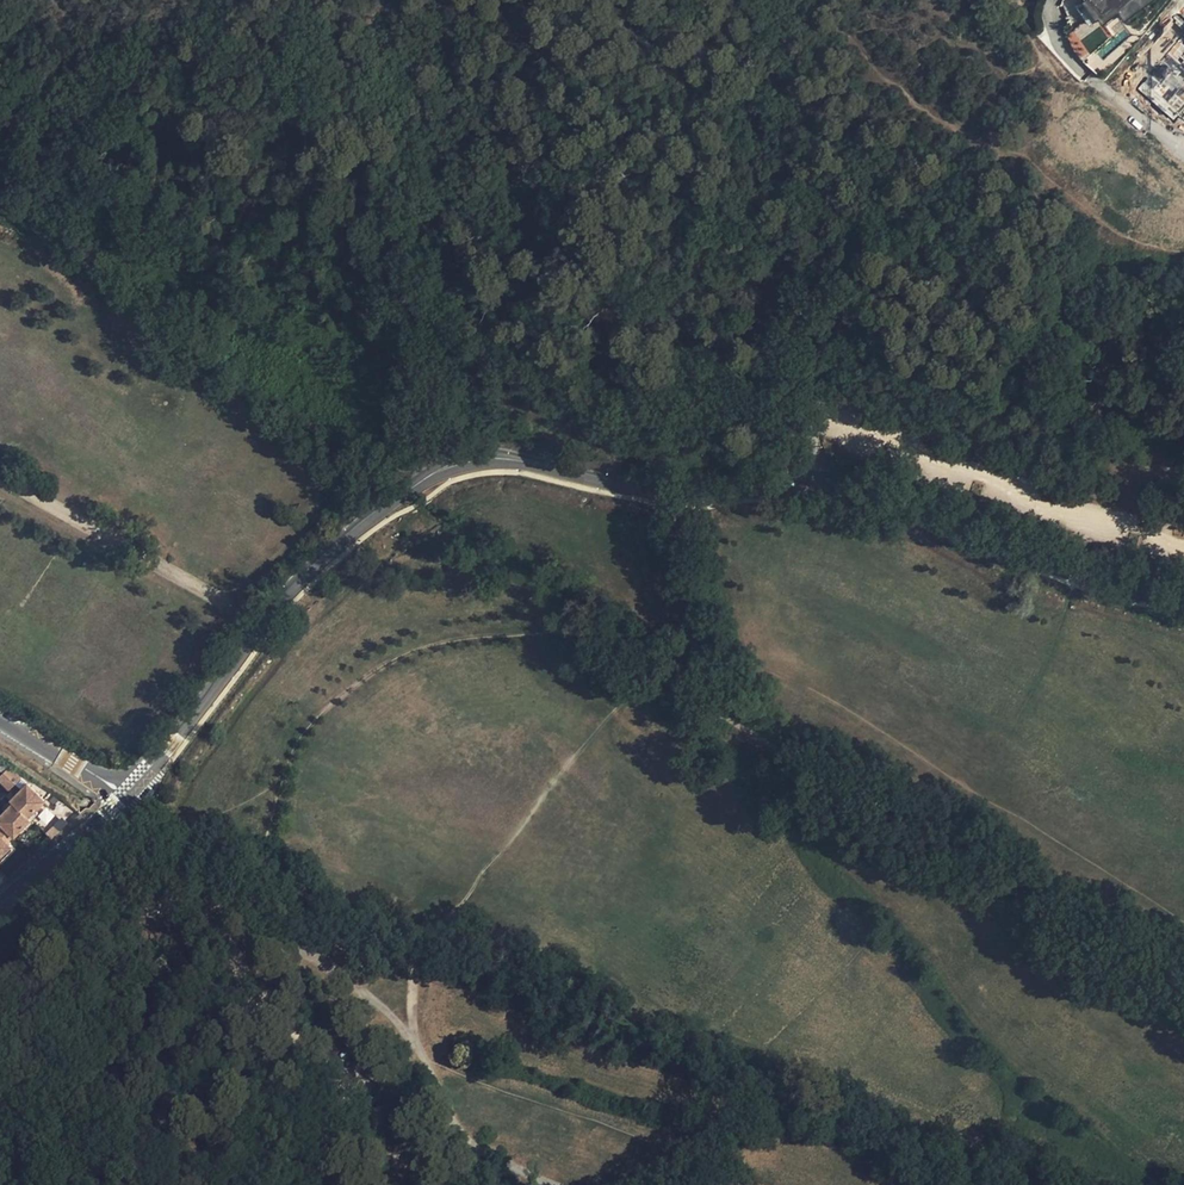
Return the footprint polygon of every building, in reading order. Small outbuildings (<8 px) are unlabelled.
[(1104,16),(1117,5),(1119,7),(1129,0),(1092,0),(1104,16)] [(1148,29),(1139,19),(1132,26),(1142,36),(1148,29)] [(1149,38),(1157,50),(1183,33),(1183,22),(1182,19),(1149,38)] [(0,775),(0,783),(2,785),(8,790),(20,778),(8,767),(0,775)] [(13,802),(28,816),(34,809),(44,799),(27,783),(26,784),(14,796),(10,800),(13,802)] [(13,802),(10,800),(2,808),(5,810),(13,802)] [(13,802),(5,810),(0,815),(0,822),(2,824),(13,835),(18,831),(30,819),(30,818),(28,816),(13,802)] [(37,812),(34,809),(28,816),(30,818),(37,812)] [(30,819),(18,831),(21,834),(33,822),(30,819)] [(2,824),(0,826),(0,855),(10,846),(11,845),(7,841),(13,835),(2,824)] [(0,855),(0,861),(13,849),(10,846),(0,855)]
